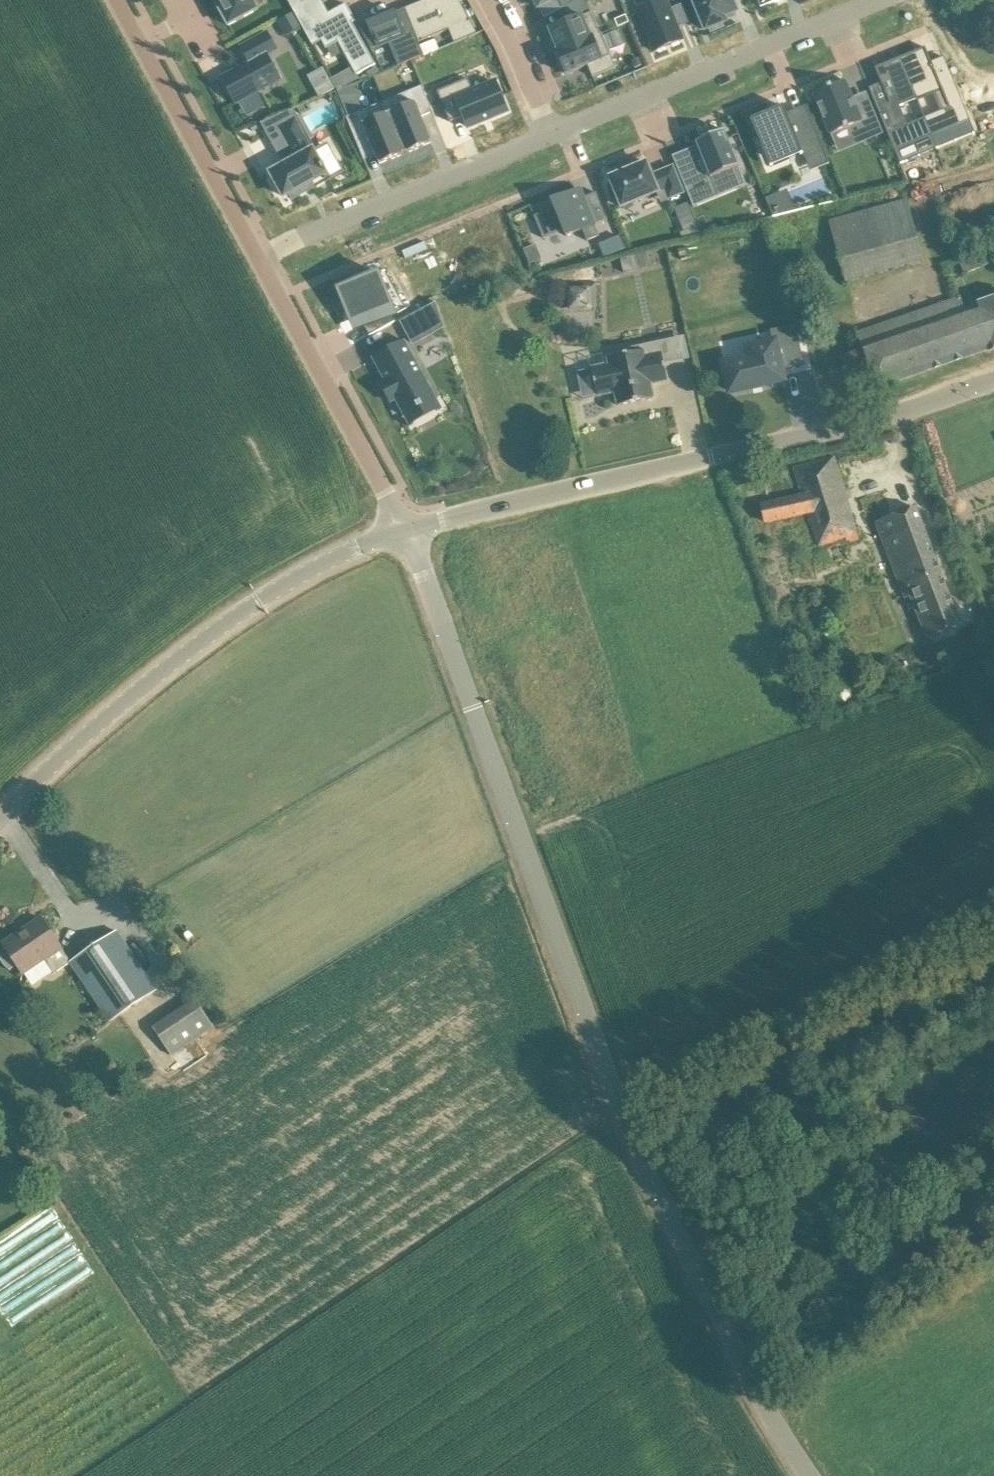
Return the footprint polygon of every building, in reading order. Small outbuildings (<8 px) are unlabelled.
[(229,26),(259,9),(253,0),(215,0),(229,26)] [(295,13),(318,0),(288,0),(295,13)] [(295,13),(313,45),(322,40),(326,48),(338,42),(357,75),(376,64),(353,22),(356,20),(347,3),(327,14),(319,0),(318,0),(295,13)] [(405,8),(411,22),(419,42),(471,21),(459,0),(425,0),(405,8)] [(537,9),(553,0),(532,0),(537,9)] [(638,11),(655,51),(683,40),(666,0),(665,0),(638,11)] [(706,29),(710,28),(712,31),(724,26),(722,23),(726,21),(724,16),(737,11),(732,0),(694,0),(706,29)] [(405,8),(360,27),(372,49),(389,42),(399,65),(425,55),(421,46),(419,42),(411,22),(405,8)] [(557,51),(557,52),(602,34),(602,33),(601,33),(592,12),(550,29),(558,51),(557,51)] [(301,27),(293,13),(279,21),(287,35),(301,27)] [(626,15),(615,19),(618,27),(630,22),(626,15)] [(277,49),(268,32),(241,47),(249,63),(222,78),(236,103),(281,79),(267,54),(277,49)] [(602,34),(557,52),(566,74),(588,65),(593,77),(616,67),(602,34)] [(435,40),(421,46),(425,55),(439,49),(435,40)] [(925,48),(901,58),(917,99),(935,91),(943,110),(925,117),(933,135),(970,120),(944,57),(931,62),(925,48)] [(882,82),(869,87),(895,151),(933,135),(925,117),(908,124),(900,106),(917,99),(901,58),(876,68),(882,82)] [(324,68),(308,76),(320,97),(335,89),(324,68)] [(337,76),(332,79),(338,91),(344,87),(337,76)] [(438,91),(450,122),(464,116),(469,127),(509,111),(497,82),(474,91),(469,79),(438,91)] [(845,80),(814,93),(831,134),(861,121),(868,138),(883,132),(870,103),(858,108),(845,80)] [(382,99),(403,152),(428,142),(417,115),(429,110),(418,84),(382,99)] [(378,162),(403,152),(382,99),(346,115),(356,140),(366,136),(378,162)] [(784,106),(752,119),(767,157),(797,145),(801,155),(803,154),(806,160),(823,153),(828,164),(830,164),(807,107),(787,114),(784,106)] [(291,110),(262,122),(286,164),(271,172),(284,196),(291,193),(294,198),(314,186),(312,181),(326,173),(324,169),(327,168),(324,163),(322,165),(291,110)] [(699,150),(675,160),(686,188),(710,178),(716,192),(745,180),(725,130),(696,142),(699,150)] [(647,162),(610,177),(622,207),(664,190),(668,199),(685,192),(674,166),(652,175),(647,162)] [(555,207),(535,216),(544,238),(565,229),(567,236),(583,229),(588,241),(600,235),(595,224),(608,219),(597,192),(579,200),(576,191),(553,201),(555,207)] [(779,193),(766,198),(773,217),(781,215),(780,212),(786,209),(779,193)] [(821,219),(836,280),(918,260),(903,199),(821,219)] [(698,226),(681,233),(683,238),(701,234),(698,226)] [(625,249),(625,248),(620,236),(609,240),(600,245),(605,258),(625,249)] [(965,274),(993,262),(993,244),(959,259),(965,274)] [(386,268),(339,291),(350,312),(356,309),(370,335),(396,322),(390,311),(404,304),(386,268)] [(878,326),(862,280),(836,288),(842,304),(821,311),(837,358),(839,357),(870,347),(865,331),(878,326)] [(598,308),(598,282),(563,283),(564,308),(569,308),(569,310),(593,310),(593,308),(598,308)] [(852,394),(877,387),(878,388),(990,349),(990,351),(993,349),(993,298),(974,305),(976,311),(967,315),(961,298),(878,326),(865,331),(870,347),(839,357),(852,394)] [(437,302),(409,317),(419,336),(444,322),(437,302)] [(751,360),(725,365),(731,392),(750,388),(751,389),(765,386),(765,385),(784,380),(782,370),(804,365),(798,340),(776,345),(776,343),(749,349),(751,360)] [(437,398),(406,341),(374,358),(405,415),(437,398)] [(592,369),(598,396),(616,392),(619,406),(654,398),(651,384),(668,381),(662,353),(645,357),(643,351),(609,359),(610,365),(592,369)] [(795,468),(803,496),(762,508),(767,524),(809,512),(818,546),(848,537),(850,543),(858,539),(835,457),(795,468)] [(911,596),(928,639),(961,625),(923,526),(916,508),(876,523),(883,541),(884,541),(906,598),(911,596)] [(4,943),(15,960),(24,973),(45,959),(55,974),(71,963),(110,1021),(158,990),(118,931),(72,962),(42,918),(4,943)] [(150,1028),(171,1056),(211,1027),(191,999),(150,1028)]
